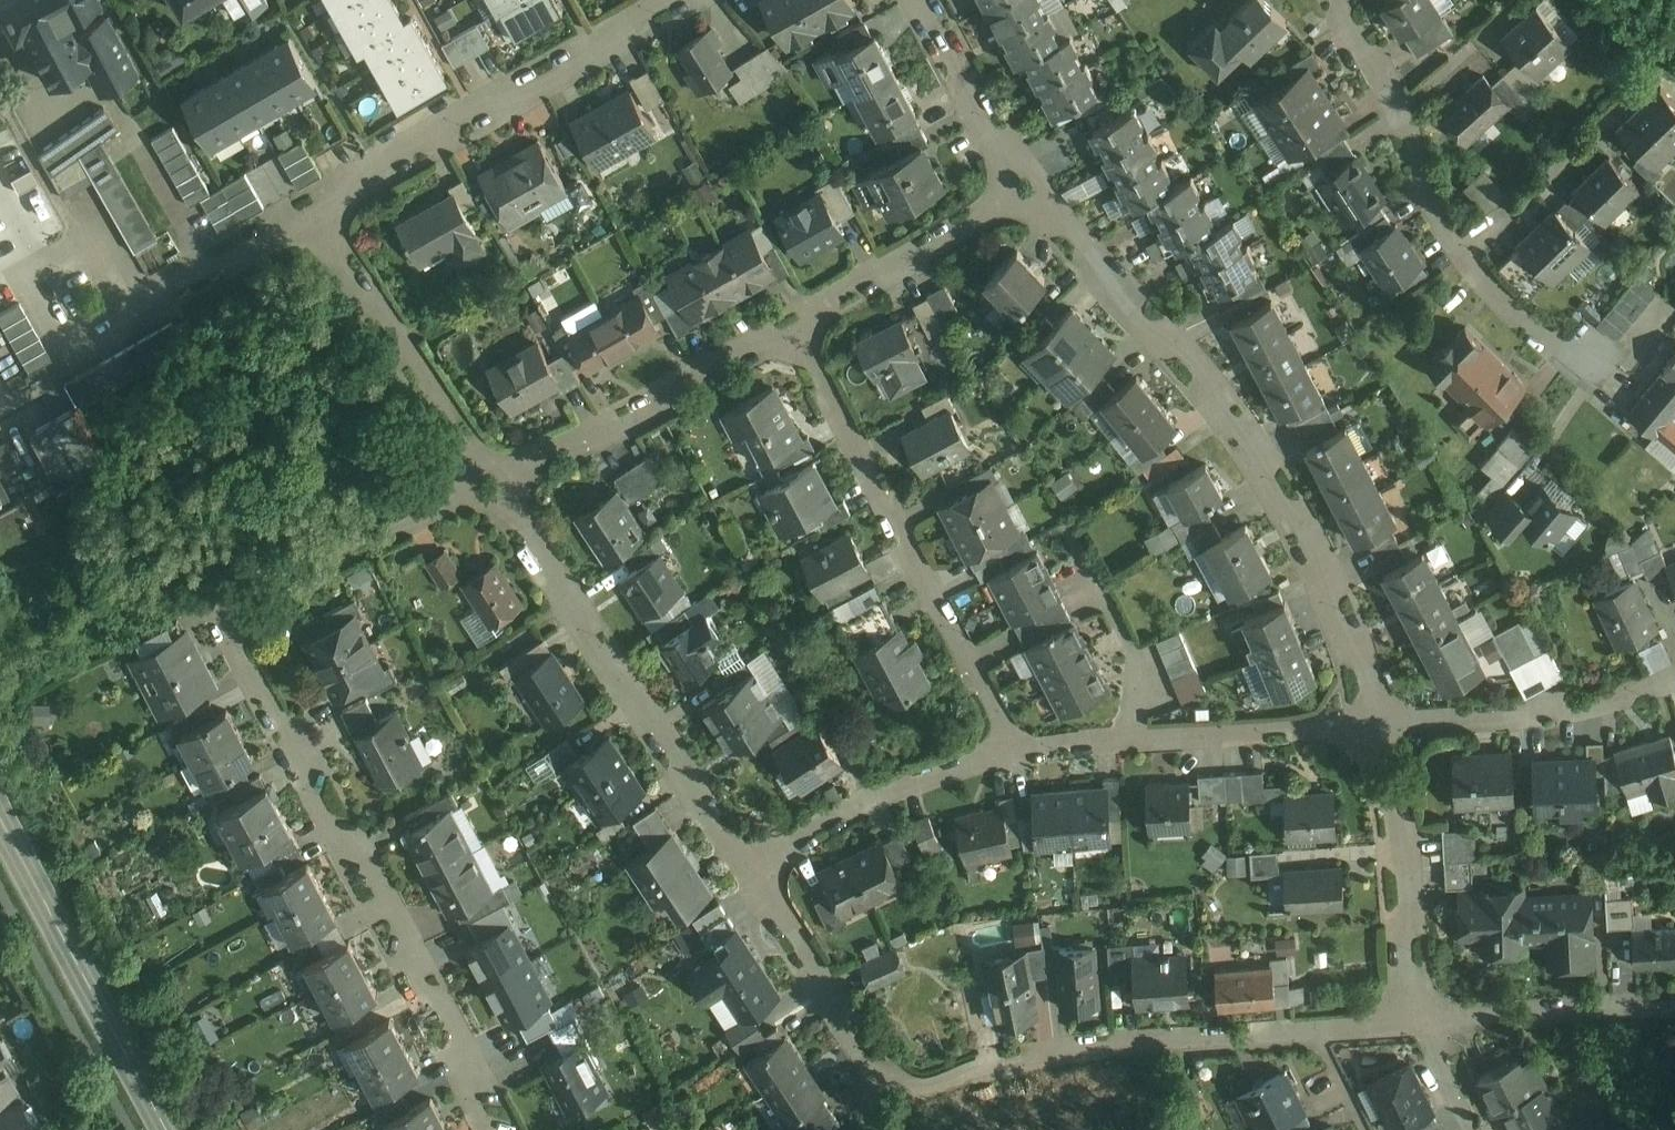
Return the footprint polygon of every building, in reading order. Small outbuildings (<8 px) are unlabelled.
[(16,39),(26,34),(61,15),(62,14),(55,0),(0,0),(0,10),(16,39)] [(62,14),(61,15),(72,38),(106,20),(112,17),(102,0),(55,0),(62,14)] [(185,15),(210,0),(176,0),(185,15)] [(266,0),(229,0),(241,19),(268,3),(266,0)] [(338,8),(352,0),(333,0),(338,8)] [(338,8),(349,28),(394,2),(393,0),(352,0),(338,8)] [(502,10),(498,12),(498,14),(502,12),(523,0),(496,0),(502,10)] [(502,12),(503,13),(507,11),(520,34),(516,36),(517,38),(563,12),(557,0),(523,0),(502,12)] [(788,41),(854,4),(851,0),(765,0),(788,41)] [(987,10),(990,8),(1005,0),(982,0),(987,10)] [(990,8),(995,17),(992,19),(1002,37),(1005,36),(1005,35),(1047,13),(1046,12),(1040,0),(1005,0),(990,8)] [(1222,27),(1217,22),(1190,47),(1219,77),(1245,52),(1251,58),(1287,23),(1265,0),(1250,0),(1222,27)] [(1393,0),(1384,6),(1403,36),(1440,12),(1432,0),(1394,0),(1393,0)] [(394,2),(349,28),(361,48),(367,44),(405,22),(405,21),(394,2)] [(1571,47),(1537,10),(1505,40),(1538,77),(1539,76),(1571,47)] [(1027,59),(1061,40),(1054,27),(1057,25),(1049,11),(1046,12),(1047,13),(1005,35),(1005,36),(1009,45),(1006,46),(1016,65),(1027,59)] [(1440,12),(1403,36),(1416,55),(1418,58),(1454,34),(1440,12)] [(61,15),(26,34),(51,83),(87,64),(102,91),(134,74),(106,20),(72,38),(61,15)] [(405,22),(367,44),(378,63),(401,50),(423,38),(412,17),(405,21),(405,22)] [(865,22),(839,36),(847,52),(873,38),(865,22)] [(478,25),(466,32),(478,54),(490,47),(478,25)] [(732,71),(716,46),(721,43),(712,29),(680,49),(694,71),(688,75),(700,92),(732,71)] [(478,54),(466,32),(454,38),(467,61),(478,54)] [(1061,40),(1027,59),(1032,68),(1029,70),(1039,89),(1042,87),(1041,86),(1083,64),(1083,63),(1076,50),(1079,49),(1071,34),(1061,40)] [(838,56),(838,57),(848,76),(859,96),(896,76),(875,37),(847,52),(838,56)] [(316,83),(290,38),(269,50),(295,95),(316,83)] [(401,50),(378,63),(389,82),(434,57),(423,38),(401,50)] [(467,61),(454,38),(442,45),(455,67),(467,61)] [(779,61),(768,47),(753,56),(771,84),(789,73),(779,61)] [(295,95),(269,50),(250,62),(276,107),(295,95)] [(1314,50),(1279,74),(1286,85),(1309,71),(1310,72),(1321,65),(1312,53),(1315,51),(1314,50)] [(838,56),(832,54),(818,62),(830,85),(848,76),(838,57),(838,56)] [(771,84),(753,56),(736,67),(754,95),(771,84)] [(434,57),(389,83),(401,103),(446,78),(434,57)] [(276,107),(250,62),(230,73),(256,118),(276,107)] [(1083,64),(1041,86),(1042,87),(1046,96),(1043,97),(1053,116),(1071,107),(1093,95),(1098,92),(1091,78),(1094,76),(1086,62),(1083,63),(1083,64)] [(1535,80),(1519,62),(1503,77),(1524,99),(1544,81),(1539,76),(1538,77),(1535,80)] [(665,100),(648,71),(631,80),(648,110),(665,100)] [(1286,85),(1261,102),(1257,105),(1274,131),(1326,96),(1321,89),(1318,91),(1315,86),(1316,85),(1309,74),(1310,73),(1310,72),(1309,71),(1286,85)] [(256,118),(230,73),(211,85),(237,129),(256,118)] [(896,76),(859,96),(879,135),(889,130),(915,116),(917,115),(896,76)] [(1484,77),(1441,116),(1468,145),(1510,107),(1510,106),(1492,86),(1484,77)] [(1524,99),(1503,77),(1492,86),(1510,106),(1510,107),(1519,117),(1531,106),(1524,99)] [(237,129),(211,85),(187,98),(213,143),(237,129)] [(630,91),(573,123),(598,167),(600,166),(597,160),(625,144),(629,150),(655,135),(630,91)] [(1620,132),(1634,146),(1634,147),(1643,156),(1656,169),(1657,168),(1657,167),(1651,160),(1659,152),(1666,159),(1674,150),(1674,106),(1661,91),(1620,132)] [(1093,95),(1071,107),(1077,121),(1087,116),(1087,115),(1100,108),(1093,95)] [(1326,96),(1274,131),(1291,157),(1307,146),(1343,123),(1341,120),(1340,121),(1332,110),(1331,111),(1328,106),(1331,104),(1326,96)] [(1110,102),(1100,108),(1087,115),(1087,116),(1094,128),(1117,117),(1110,102)] [(104,107),(57,140),(72,161),(79,157),(78,156),(100,141),(119,128),(104,107)] [(1107,155),(1146,135),(1140,125),(1144,123),(1136,107),(1117,117),(1094,128),(1093,129),(1107,155)] [(915,116),(889,130),(898,145),(923,132),(915,116)] [(1343,123),(1307,146),(1315,157),(1316,157),(1316,156),(1344,137),(1344,138),(1345,138),(1350,134),(1343,123)] [(173,128),(152,140),(158,151),(180,139),(173,128)] [(923,132),(898,145),(904,157),(922,147),(923,148),(929,144),(923,132)] [(1146,135),(1107,155),(1121,180),(1159,160),(1154,150),(1158,148),(1149,133),(1146,135)] [(1344,137),(1316,156),(1316,157),(1328,175),(1356,156),(1345,138),(1344,138),(1344,137)] [(158,151),(165,162),(186,150),(180,139),(158,151)] [(57,140),(37,154),(50,176),(72,161),(57,140)] [(100,141),(78,156),(79,157),(134,252),(157,239),(100,141)] [(302,142),(279,155),(286,166),(309,153),(302,142)] [(482,176),(483,178),(504,215),(508,222),(526,217),(549,194),(566,190),(540,144),(522,153),(518,162),(503,164),(482,176)] [(904,157),(856,182),(868,206),(884,198),(892,214),(943,187),(923,148),(922,147),(904,157)] [(186,150),(165,162),(171,173),(192,161),(186,150)] [(309,153),(286,166),(292,178),(315,165),(309,153)] [(1328,175),(1317,182),(1317,184),(1321,181),(1337,204),(1334,207),(1346,226),(1354,221),(1379,204),(1385,200),(1356,156),(1328,175)] [(1656,169),(1643,156),(1634,165),(1653,184),(1663,174),(1657,168),(1656,169)] [(1159,160),(1121,180),(1135,206),(1139,204),(1140,204),(1150,198),(1172,186),(1166,175),(1170,173),(1163,158),(1159,160)] [(1609,159),(1575,192),(1578,195),(1599,217),(1605,223),(1639,189),(1609,159)] [(192,161),(171,173),(177,184),(199,172),(192,161)] [(315,165),(292,178),(299,189),(322,176),(315,165)] [(1072,203),(1111,183),(1104,170),(1065,190),(1072,203)] [(199,172),(177,184),(184,195),(205,183),(199,172)] [(245,174),(222,187),(223,188),(229,198),(252,185),(245,174)] [(1172,186),(1150,198),(1164,224),(1202,204),(1197,194),(1201,192),(1192,176),(1172,186)] [(504,215),(483,178),(471,185),(492,221),(504,215)] [(856,213),(836,178),(816,190),(820,197),(821,196),(837,224),(856,213)] [(477,205),(466,186),(463,180),(449,187),(454,195),(455,195),(464,212),(477,205)] [(1502,196),(1487,180),(1472,194),(1488,210),(1502,196)] [(205,183),(184,195),(190,206),(201,200),(211,194),(205,183)] [(252,185),(229,198),(229,199),(235,210),(258,197),(252,185)] [(211,194),(201,200),(208,211),(229,199),(229,198),(223,188),(211,194)] [(454,195),(399,226),(421,265),(456,245),(465,261),(483,250),(474,234),(476,232),(464,212),(455,195),(454,195)] [(1599,217),(1578,195),(1568,204),(1585,221),(1590,226),(1599,217)] [(820,197),(805,205),(808,211),(784,224),(802,257),(843,234),(837,224),(821,196),(820,197)] [(258,197),(235,210),(241,221),(265,208),(258,197)] [(229,199),(208,211),(214,222),(235,210),(229,199)] [(1202,204),(1164,224),(1178,249),(1193,241),(1216,229),(1211,219),(1215,217),(1206,201),(1202,204)] [(1568,204),(1566,202),(1557,211),(1576,230),(1585,221),(1568,204)] [(1379,204),(1354,221),(1361,232),(1387,216),(1379,204)] [(235,210),(214,222),(220,233),(241,221),(235,210)] [(1557,211),(1556,211),(1519,247),(1520,248),(1549,278),(1553,282),(1590,246),(1590,245),(1576,230),(1557,211)] [(1387,216),(1361,232),(1369,243),(1394,227),(1387,216)] [(1216,229),(1193,241),(1207,266),(1245,246),(1240,236),(1244,234),(1235,218),(1216,229)] [(1394,227),(1369,243),(1361,248),(1387,288),(1423,265),(1397,225),(1394,227)] [(764,253),(751,231),(724,246),(748,289),(762,281),(762,280),(774,273),(775,273),(764,253)] [(1245,246),(1207,266),(1220,292),(1234,285),(1259,273),(1253,262),(1257,260),(1249,244),(1245,246)] [(697,261),(721,304),(736,296),(735,295),(747,289),(747,290),(748,289),(724,246),(697,261)] [(790,273),(775,247),(764,253),(775,273),(774,273),(778,281),(790,273)] [(1549,278),(1520,248),(1501,267),(1530,297),(1549,278)] [(1018,251),(986,283),(1015,312),(1023,304),(1025,306),(1028,302),(1026,300),(1047,280),(1018,251)] [(721,304),(697,261),(670,276),(685,303),(693,318),(694,318),(706,311),(707,312),(721,304)] [(1259,273),(1234,285),(1243,301),(1252,296),(1263,290),(1267,288),(1259,273)] [(1638,277),(1597,326),(1617,342),(1658,293),(1638,277)] [(666,314),(647,280),(634,287),(639,296),(640,296),(655,321),(666,315),(666,314)] [(945,286),(928,295),(929,298),(946,329),(960,311),(945,286)] [(639,296),(605,316),(624,349),(659,329),(655,321),(640,296),(639,296)] [(1243,301),(1220,313),(1227,325),(1234,321),(1234,320),(1258,307),(1252,296),(1243,301)] [(946,329),(929,298),(913,306),(930,337),(946,329)] [(597,300),(563,319),(566,325),(572,334),(605,316),(597,300)] [(1258,307),(1234,320),(1234,321),(1250,352),(1289,332),(1272,300),(1258,307)] [(20,303),(0,314),(0,322),(29,373),(52,360),(20,303)] [(693,318),(685,303),(666,314),(666,315),(679,337),(699,325),(694,318),(693,318)] [(1073,308),(1028,352),(1029,353),(1030,354),(1033,351),(1051,368),(1048,372),(1049,373),(1093,329),(1073,308)] [(572,334),(570,335),(585,361),(589,368),(624,349),(605,316),(572,334)] [(1046,316),(1014,347),(1024,358),(1029,353),(1028,352),(1055,326),(1046,316)] [(919,356),(901,321),(900,322),(901,322),(869,338),(858,343),(876,378),(888,371),(897,389),(892,392),(893,394),(925,378),(915,358),(919,356)] [(585,361),(570,335),(572,334),(566,325),(554,332),(565,353),(573,367),(585,361)] [(1485,344),(1467,326),(1428,363),(1447,381),(1448,380),(1471,404),(1456,419),(1477,441),(1494,424),(1489,419),(1525,385),(1484,345),(1485,344)] [(1093,329),(1049,373),(1050,374),(1053,371),(1071,389),(1068,392),(1068,393),(1069,394),(1096,368),(1114,350),(1093,329)] [(1289,332),(1250,352),(1267,383),(1305,363),(1289,332)] [(489,371),(491,373),(496,370),(515,405),(510,407),(511,410),(538,395),(535,389),(556,378),(563,391),(581,381),(573,367),(565,353),(549,362),(539,344),(489,371)] [(83,390),(90,401),(144,371),(130,347),(68,382),(75,394),(83,390)] [(1664,369),(1666,370),(1674,378),(1674,356),(1664,369)] [(1305,363),(1267,383),(1284,414),(1322,394),(1305,363)] [(1096,368),(1069,394),(1068,393),(1064,397),(1073,407),(1079,402),(1106,379),(1096,368)] [(1629,413),(1656,436),(1656,435),(1671,418),(1674,413),(1674,378),(1666,370),(1629,413)] [(1156,400),(1137,376),(1117,392),(1105,402),(1106,403),(1125,426),(1156,400)] [(1106,379),(1079,402),(1090,415),(1106,403),(1105,402),(1117,392),(1106,379)] [(801,440),(774,388),(724,414),(737,438),(750,431),(764,459),(765,460),(774,456),(801,442),(801,440)] [(948,394),(923,407),(930,422),(951,412),(951,413),(956,410),(948,394)] [(1322,394),(1284,414),(1290,426),(1296,423),(1328,406),(1322,394)] [(1156,400),(1125,426),(1144,449),(1144,450),(1157,440),(1176,424),(1156,400)] [(1328,406),(1296,423),(1302,435),(1334,418),(1328,406)] [(951,412),(930,422),(905,435),(924,471),(948,458),(949,460),(953,457),(950,452),(965,445),(967,449),(969,448),(951,413),(951,412)] [(1334,418),(1302,435),(1308,447),(1340,430),(1334,418)] [(1671,418),(1656,435),(1674,451),(1674,421),(1671,418)] [(1340,430),(1308,447),(1325,478),(1363,458),(1346,426),(1340,430)] [(1513,429),(1482,464),(1492,474),(1507,487),(1524,469),(1518,464),(1533,447),(1513,429)] [(1656,435),(1656,436),(1647,447),(1674,470),(1674,451),(1656,435)] [(774,456),(765,460),(764,459),(759,462),(766,475),(816,449),(809,436),(801,440),(801,442),(774,456)] [(1157,440),(1144,450),(1144,449),(1129,461),(1139,473),(1167,453),(1157,440)] [(0,448),(0,475),(18,465),(7,444),(0,448)] [(107,454),(55,481),(63,495),(114,468),(107,454)] [(649,456),(615,478),(631,502),(665,480),(649,456)] [(1363,458),(1325,478),(1341,509),(1380,489),(1363,458)] [(1206,463),(1169,484),(1186,515),(1205,505),(1224,495),(1214,477),(1213,478),(1209,471),(1210,470),(1206,463)] [(814,465),(776,485),(766,490),(776,508),(773,510),(774,512),(771,513),(783,534),(815,518),(836,507),(835,505),(814,465)] [(991,466),(966,479),(972,492),(991,482),(991,483),(998,479),(991,466)] [(1068,469),(1053,482),(1065,496),(1079,483),(1068,469)] [(1492,474),(1478,490),(1493,504),(1506,489),(1507,487),(1492,474)] [(13,504),(0,479),(0,511),(13,504)] [(972,492),(943,507),(956,532),(1004,507),(991,483),(991,482),(972,492)] [(1575,513),(1544,486),(1526,506),(1519,515),(1523,518),(1551,541),(1575,513)] [(1380,489),(1341,509),(1358,541),(1367,536),(1390,524),(1396,521),(1380,489)] [(1493,504),(1486,512),(1510,532),(1523,518),(1519,515),(1526,506),(1506,489),(1493,504)] [(616,492),(579,516),(606,558),(643,533),(616,492)] [(836,507),(815,518),(821,529),(851,513),(844,500),(835,505),(836,507)] [(0,511),(0,549),(33,532),(17,502),(13,504),(0,511)] [(1205,505),(1186,515),(1189,520),(1175,527),(1183,542),(1192,537),(1215,524),(1205,505)] [(1004,507),(956,532),(969,557),(998,541),(1017,532),(1016,531),(1004,507)] [(1215,524),(1192,537),(1200,551),(1208,547),(1207,545),(1223,537),(1215,524)] [(1223,537),(1207,545),(1208,547),(1222,574),(1226,572),(1236,589),(1232,592),(1232,593),(1272,571),(1261,551),(1259,552),(1253,542),(1255,541),(1247,524),(1223,537)] [(1390,524),(1367,536),(1373,548),(1396,535),(1390,524)] [(1017,532),(998,541),(1005,554),(1022,545),(1031,540),(1023,527),(1016,531),(1017,532)] [(850,534),(838,541),(821,550),(823,554),(809,561),(807,557),(805,558),(824,594),(848,581),(869,570),(850,534)] [(1396,535),(1373,548),(1379,560),(1402,547),(1396,535)] [(631,557),(639,568),(656,556),(669,548),(662,537),(631,557)] [(448,541),(426,555),(443,583),(466,570),(448,541)] [(1632,544),(1619,549),(1631,575),(1644,569),(1640,561),(1632,544)] [(1402,547),(1379,560),(1385,571),(1409,559),(1402,547)] [(1661,550),(1640,561),(1644,569),(1652,585),(1672,575),(1668,568),(1669,567),(1661,550)] [(1409,559),(1385,571),(1402,603),(1440,582),(1423,551),(1409,559)] [(1006,569),(990,577),(1002,600),(1049,575),(1037,552),(1006,569)] [(639,568),(621,580),(644,616),(684,590),(675,576),(671,579),(656,556),(639,568)] [(1000,557),(976,569),(982,581),(990,577),(1006,569),(1000,557)] [(350,573),(355,584),(376,574),(371,563),(350,573)] [(522,604),(495,563),(465,582),(492,623),(522,604)] [(367,595),(384,585),(378,574),(360,584),(367,595)] [(1049,575),(1002,600),(1014,623),(1038,610),(1061,598),(1049,575)] [(1635,580),(1606,593),(1618,617),(1607,622),(1619,647),(1635,640),(1658,629),(1636,582),(1635,580)] [(848,581),(824,594),(831,607),(839,602),(854,594),(848,581)] [(1440,582),(1402,603),(1418,634),(1457,614),(1440,582)] [(1280,590),(1268,595),(1268,594),(1253,601),(1258,613),(1285,602),(1280,590)] [(883,597),(840,620),(848,635),(867,625),(876,641),(900,628),(883,597)] [(1061,598),(1038,610),(1044,622),(1067,610),(1061,598)] [(356,599),(326,615),(333,628),(355,616),(355,618),(363,613),(356,599)] [(1258,613),(1245,618),(1261,655),(1301,639),(1285,602),(1258,613)] [(685,609),(654,630),(662,643),(694,622),(685,609)] [(1014,623),(1020,635),(1044,622),(1038,610),(1014,623)] [(1067,610),(1044,622),(1050,634),(1074,622),(1067,610)] [(1457,614),(1418,634),(1435,666),(1473,645),(1457,614)] [(1550,645),(1533,614),(1520,621),(1536,652),(1550,645)] [(694,622),(662,643),(676,663),(687,680),(718,659),(708,643),(721,635),(707,615),(695,623),(694,622)] [(333,628),(308,642),(322,668),(369,643),(355,618),(355,616),(333,628)] [(178,619),(138,640),(145,653),(184,632),(178,619)] [(1536,652),(1520,621),(1507,627),(1524,659),(1536,652)] [(1044,622),(1020,635),(1026,647),(1027,647),(1050,634),(1044,622)] [(1050,634),(1027,647),(1039,670),(1086,645),(1074,622),(1050,634)] [(1524,659),(1507,627),(1494,634),(1511,666),(1524,659)] [(876,641),(857,651),(886,706),(929,683),(916,658),(924,654),(916,639),(908,643),(900,628),(876,641)] [(145,653),(135,658),(136,660),(142,657),(157,686),(151,689),(163,712),(214,684),(186,631),(184,632),(145,653)] [(1180,631),(1157,641),(1162,653),(1185,643),(1180,631)] [(584,699),(566,671),(545,638),(501,667),(511,682),(518,677),(548,723),(584,699)] [(1301,639),(1261,655),(1277,693),(1316,677),(1301,639)] [(369,643),(322,668),(336,695),(362,681),(383,670),(383,669),(369,643)] [(1185,643),(1162,653),(1167,666),(1190,656),(1185,643)] [(1086,645),(1039,670),(1051,692),(1098,667),(1086,645)] [(1473,645),(1435,666),(1445,686),(1453,682),(1484,665),(1473,645)] [(1665,645),(1641,655),(1649,673),(1673,663),(1665,645)] [(1530,699),(1567,680),(1553,652),(1516,671),(1530,699)] [(1190,656),(1167,666),(1172,678),(1196,668),(1190,656)] [(749,661),(728,674),(735,685),(756,671),(749,661)] [(390,665),(383,669),(383,670),(362,681),(369,695),(398,680),(390,665)] [(1098,667),(1051,692),(1062,715),(1110,690),(1098,667)] [(1196,668),(1172,678),(1177,690),(1201,680),(1196,668)] [(735,685),(718,697),(718,696),(704,706),(718,727),(770,693),(756,671),(735,685)] [(1201,680),(1177,690),(1182,702),(1206,692),(1201,680)] [(770,693),(718,727),(732,749),(763,728),(784,714),(770,693)] [(367,697),(350,706),(344,709),(355,733),(379,720),(367,697)] [(211,701),(169,723),(176,737),(182,734),(182,733),(217,714),(211,701)] [(839,726),(826,702),(809,714),(817,726),(818,726),(824,735),(839,726)] [(217,714),(182,733),(182,734),(196,759),(241,735),(227,709),(217,714)] [(379,720),(355,733),(383,784),(424,762),(424,761),(420,763),(408,739),(411,737),(397,711),(379,720)] [(784,714),(763,728),(771,739),(791,725),(784,714)] [(817,726),(782,749),(781,756),(788,767),(794,768),(805,784),(801,786),(802,788),(842,762),(839,757),(824,735),(818,726),(817,726)] [(241,735),(196,759),(209,784),(209,785),(245,766),(254,761),(241,735)] [(1616,752),(1627,786),(1629,793),(1659,783),(1662,794),(1674,790),(1674,752),(1671,738),(1670,736),(1616,752)] [(566,766),(583,792),(627,762),(610,737),(581,756),(569,738),(546,753),(558,772),(566,766)] [(1604,744),(1587,745),(1588,758),(1592,758),(1592,774),(1605,773),(1606,773),(1605,756),(1604,744)] [(1511,752),(1456,755),(1458,804),(1514,801),(1511,752)] [(1616,752),(1605,756),(1606,773),(1605,773),(1606,793),(1627,786),(1616,752)] [(1588,758),(1538,760),(1540,803),(1563,803),(1563,809),(1594,808),(1592,774),(1592,758),(1588,758)] [(627,762),(583,792),(600,818),(615,808),(644,788),(627,762)] [(245,766),(209,785),(209,784),(203,787),(211,801),(231,790),(252,779),(251,778),(245,766)] [(1263,770),(1242,772),(1244,799),(1243,799),(1244,801),(1265,800),(1263,770)] [(1242,772),(1225,773),(1227,800),(1243,799),(1244,799),(1242,772)] [(261,773),(251,778),(252,779),(231,790),(237,802),(268,786),(261,773)] [(1225,773),(1199,775),(1200,801),(1227,800),(1225,773)] [(1119,778),(1104,778),(1105,787),(1106,787),(1108,818),(1121,818),(1119,778)] [(1185,785),(1172,785),(1172,783),(1148,784),(1151,832),(1152,831),(1151,828),(1191,826),(1191,829),(1192,829),(1189,782),(1185,782),(1185,785)] [(237,802),(220,811),(245,858),(268,846),(293,833),(268,786),(237,802)] [(1091,788),(1071,790),(1075,859),(1077,858),(1075,837),(1090,835),(1091,842),(1110,840),(1108,818),(1106,787),(1105,787),(1105,791),(1091,793),(1091,788)] [(1071,790),(1034,793),(1035,820),(1036,828),(1038,828),(1039,846),(1058,845),(1057,838),(1072,837),(1074,859),(1075,859),(1071,790)] [(453,791),(406,815),(413,827),(450,808),(451,809),(460,805),(453,791)] [(1334,793),(1287,796),(1289,836),(1336,833),(1334,793)] [(1014,795),(1000,798),(1002,808),(1003,808),(1006,824),(1019,821),(1014,795)] [(657,807),(634,822),(652,849),(674,834),(657,807)] [(413,827),(407,831),(429,873),(472,850),(451,809),(450,808),(413,827)] [(615,808),(600,818),(605,825),(598,830),(605,841),(627,826),(615,808)] [(1002,808),(958,817),(967,861),(1012,852),(1006,824),(1003,808),(1002,808)] [(930,817),(913,824),(925,850),(941,844),(930,817)] [(1035,820),(1019,821),(1025,847),(1039,846),(1038,828),(1036,828),(1035,820)] [(1473,829),(1444,830),(1445,861),(1472,860),(1474,860),(1473,829)] [(293,833),(268,846),(278,865),(281,863),(302,852),(293,833)] [(901,833),(883,842),(895,867),(913,858),(901,833)] [(685,850),(674,834),(652,849),(628,864),(655,904),(672,893),(683,910),(709,893),(696,873),(693,875),(683,860),(685,858),(686,856),(686,853),(685,850)] [(881,842),(853,856),(853,855),(853,856),(873,898),(903,883),(883,842),(882,841),(881,842)] [(1246,849),(1229,851),(1231,868),(1248,866),(1246,849)] [(1277,849),(1251,851),(1252,873),(1279,872),(1277,849)] [(472,850),(429,873),(442,897),(448,894),(456,910),(493,891),(493,889),(483,872),(476,876),(465,856),(473,852),(472,850)] [(984,871),(1017,864),(1014,853),(981,860),(984,871)] [(853,856),(852,856),(852,857),(824,870),(823,870),(834,893),(843,913),(845,912),(873,898),(853,856)] [(1472,860),(1445,861),(1447,888),(1473,887),(1472,860)] [(278,865),(255,877),(262,890),(270,886),(269,884),(287,875),(281,863),(278,865)] [(287,875),(269,884),(270,886),(283,911),(323,890),(309,863),(287,875)] [(1342,866),(1285,870),(1288,910),(1345,907),(1342,866)] [(493,891),(456,910),(464,924),(512,899),(503,883),(493,889),(493,891)] [(1523,888),(1481,891),(1481,893),(1460,894),(1462,937),(1490,936),(1491,952),(1526,950),(1525,940),(1523,897),(1523,888)] [(323,890),(283,911),(297,937),(298,939),(316,929),(337,918),(323,890)] [(834,893),(816,901),(829,929),(848,920),(845,912),(843,913),(834,893)] [(1572,894),(1523,897),(1525,940),(1550,938),(1550,952),(1557,952),(1558,966),(1594,964),(1592,936),(1594,936),(1592,899),(1589,899),(1573,900),(1572,894)] [(1633,896),(1608,898),(1609,928),(1635,926),(1633,896)] [(720,902),(694,919),(711,945),(737,928),(720,902)] [(674,930),(689,953),(704,943),(689,921),(674,930)] [(511,924),(468,947),(487,982),(530,959),(511,924)] [(1633,928),(1636,966),(1674,964),(1674,925),(1633,928)] [(316,929),(298,939),(297,937),(289,942),(296,954),(322,941),(316,929)] [(743,1016),(779,992),(743,937),(707,961),(708,963),(692,974),(709,999),(711,998),(707,992),(721,983),(743,1016)] [(322,941),(296,954),(303,967),(307,965),(306,964),(328,952),(322,941)] [(328,952),(306,964),(307,965),(321,991),(364,968),(349,941),(328,952)] [(1134,942),(1108,944),(1110,973),(1135,971),(1135,959),(1134,942)] [(862,958),(873,986),(910,972),(900,944),(862,958)] [(1060,945),(1043,947),(1047,975),(1061,974),(1059,948),(1060,948),(1060,945)] [(1060,948),(1059,948),(1061,974),(1064,1008),(1084,1006),(1084,1001),(1098,1000),(1094,946),(1060,948)] [(1043,947),(1023,950),(1024,953),(1025,953),(1030,978),(1047,975),(1043,947)] [(1135,959),(1135,971),(1138,1005),(1163,1003),(1163,1000),(1189,998),(1186,954),(1170,955),(1170,951),(1163,952),(1163,958),(1135,959)] [(1024,953),(986,961),(992,992),(997,991),(1002,1018),(1037,1011),(1030,978),(1025,953),(1024,953)] [(530,959),(487,982),(507,1022),(533,1008),(534,1005),(550,997),(530,959)] [(1288,959),(1272,960),(1272,966),(1273,966),(1275,984),(1290,983),(1288,959)] [(1272,966),(1216,971),(1220,1010),(1277,1005),(1275,984),(1273,966),(1272,966)] [(364,968),(321,991),(334,1017),(335,1018),(357,1007),(378,995),(364,968)] [(1307,986),(1290,988),(1292,1003),(1309,1002),(1307,986)] [(561,1019),(580,1014),(576,999),(557,1004),(561,1019)] [(357,1007),(335,1018),(334,1017),(330,1019),(337,1032),(363,1019),(357,1007)] [(765,1034),(751,1013),(728,1028),(742,1049),(765,1034)] [(575,1016),(550,1029),(562,1053),(582,1043),(595,1068),(601,1065),(575,1016)] [(363,1019),(337,1032),(344,1045),(352,1041),(351,1040),(369,1031),(363,1019)] [(369,1031),(351,1040),(352,1041),(366,1067),(405,1046),(391,1019),(369,1031)] [(777,1027),(755,1042),(762,1053),(785,1038),(777,1027)] [(762,1053),(748,1062),(768,1091),(805,1067),(785,1037),(785,1038),(762,1053)] [(582,1043),(562,1053),(566,1060),(548,1069),(570,1110),(607,1090),(595,1068),(582,1043)] [(405,1046),(366,1067),(380,1093),(380,1094),(398,1084),(419,1073),(405,1046)] [(1519,1060),(1479,1080),(1495,1112),(1535,1092),(1534,1092),(1522,1067),(1519,1060)] [(15,1088),(0,1061),(0,1097),(15,1088)] [(1547,1086),(1534,1061),(1522,1067),(1534,1092),(1535,1092),(1544,1088),(1544,1087),(1547,1086)] [(1375,1081),(1389,1111),(1385,1113),(1393,1129),(1396,1129),(1408,1124),(1432,1113),(1433,1112),(1409,1065),(1375,1081)] [(805,1067),(768,1091),(788,1121),(800,1113),(824,1097),(825,1096),(805,1067)] [(1238,1094),(1256,1129),(1266,1129),(1279,1124),(1305,1111),(1306,1111),(1286,1071),(1238,1094)] [(398,1084),(380,1094),(380,1093),(372,1097),(379,1110),(405,1096),(398,1084)] [(1495,1112),(1495,1113),(1502,1109),(1512,1129),(1542,1129),(1559,1122),(1549,1102),(1543,1105),(1537,1092),(1545,1088),(1544,1088),(1535,1092),(1495,1112)] [(405,1096),(379,1110),(386,1123),(393,1119),(393,1118),(411,1108),(405,1096)] [(418,1105),(411,1108),(393,1118),(393,1119),(399,1129),(435,1129),(446,1124),(432,1097),(418,1105)] [(824,1097),(800,1113),(808,1124),(831,1108),(824,1097)] [(0,1115),(0,1129),(29,1129),(32,1127),(19,1104),(0,1115)] [(808,1124),(812,1129),(828,1129),(841,1122),(831,1108),(808,1124)] [(1279,1124),(1282,1129),(1297,1129),(1311,1123),(1305,1111),(1279,1124)] [(1408,1124),(1410,1129),(1427,1129),(1438,1124),(1432,1113),(1408,1124)]
